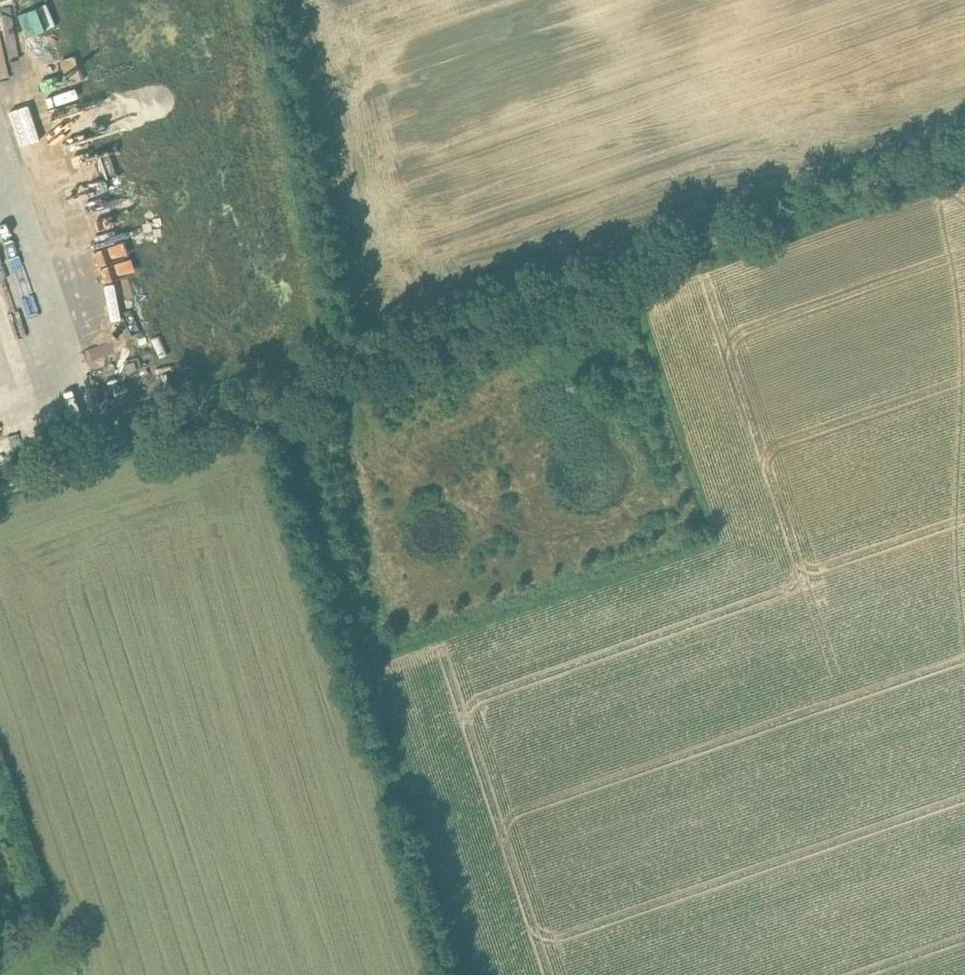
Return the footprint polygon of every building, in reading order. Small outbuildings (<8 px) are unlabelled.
[(57,927),(51,912),(42,916),(48,931),(57,927)]
